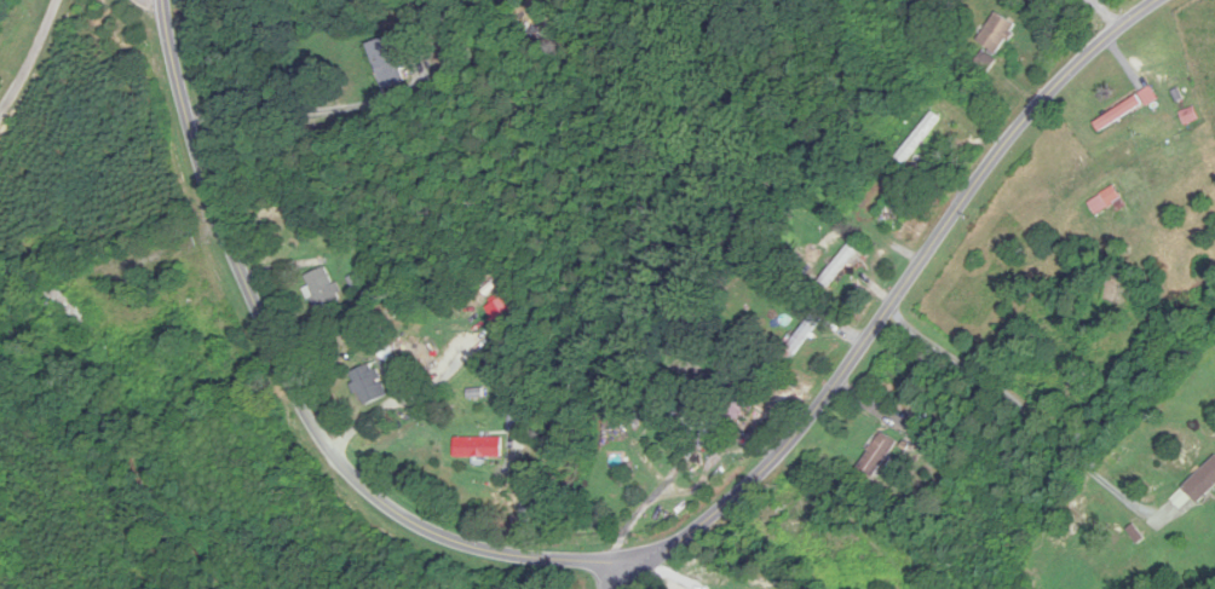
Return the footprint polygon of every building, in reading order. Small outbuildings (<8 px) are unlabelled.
[(1019,27),(998,13),(979,41),(1000,55),(1019,27)] [(390,37),(369,46),(386,90),(408,81),(390,37)] [(999,62),(985,52),(974,66),(988,77),(999,62)] [(941,119),(931,112),(898,158),(908,165),(941,119)] [(876,218),(893,230),(918,197),(902,185),(876,218)] [(1098,215),(1121,198),(1114,187),(1090,204),(1098,215)] [(861,251),(852,244),(822,282),(830,289),(861,251)] [(343,298),(325,268),(304,281),(322,311),(343,298)] [(95,316),(53,287),(47,297),(88,325),(95,316)] [(490,308),(505,331),(522,321),(507,297),(490,308)] [(825,322),(816,314),(782,353),(791,361),(825,322)] [(391,396),(372,364),(350,377),(368,409),(391,396)] [(738,425),(762,394),(743,380),(719,410),(738,425)] [(528,415),(511,413),(510,429),(527,431),(528,415)] [(899,442),(883,432),(860,468),(876,479),(899,442)] [(504,460),(504,440),(456,440),(456,460),(504,460)] [(1189,488),(1205,503),(1214,493),(1214,462),(1189,488)]
